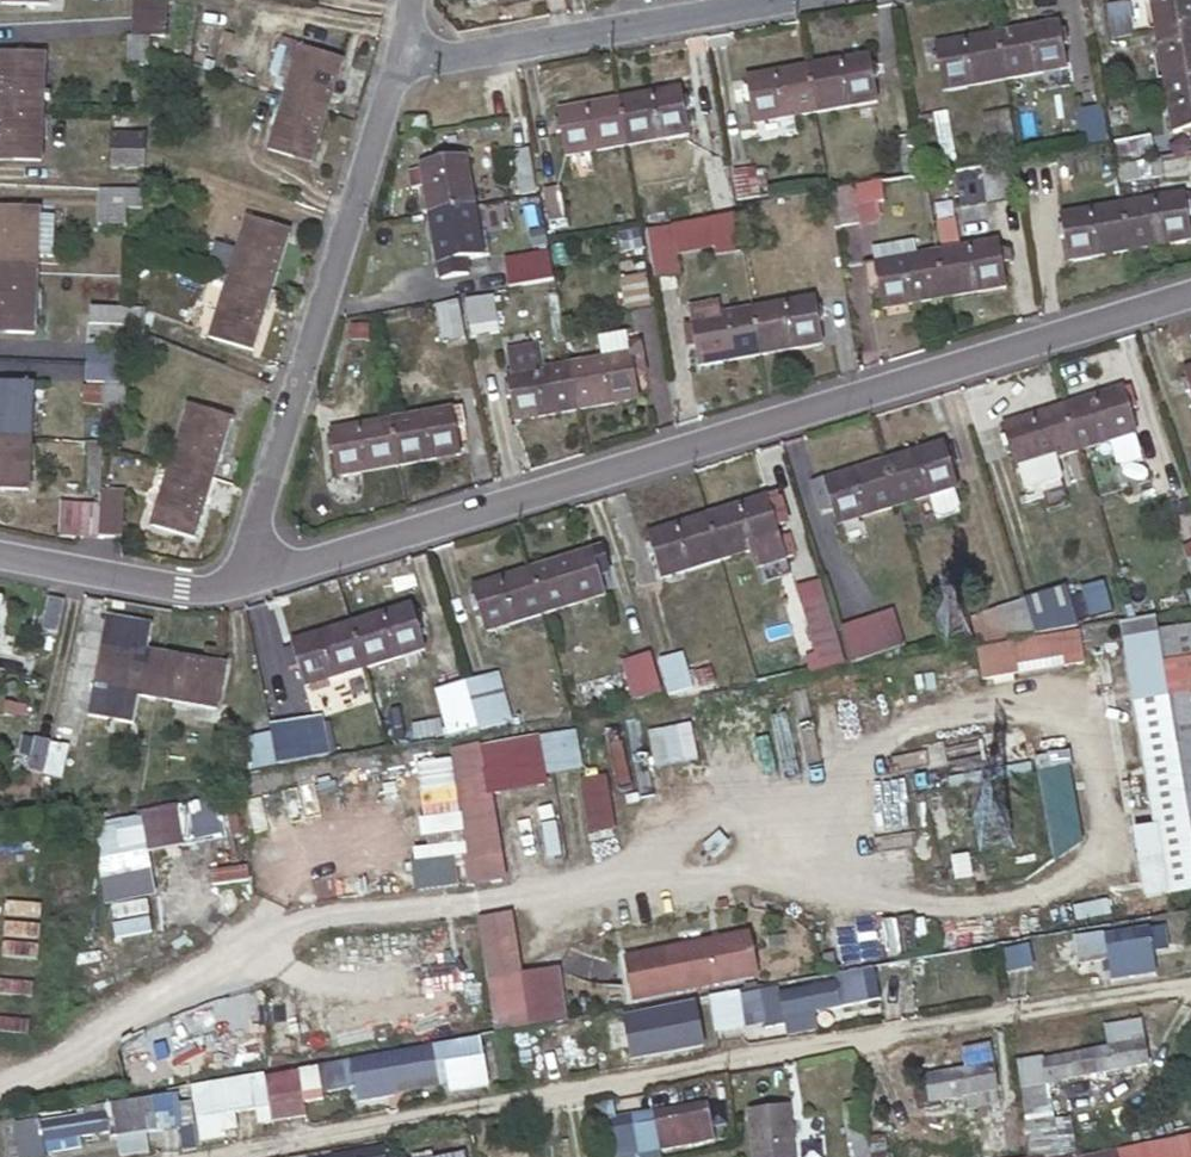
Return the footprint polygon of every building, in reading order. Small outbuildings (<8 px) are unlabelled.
[(169,14),(169,0),(135,0),(136,16),(169,14)] [(1113,37),(1136,33),(1130,0),(1118,0),(1108,2),(1113,37)] [(1155,33),(1190,27),(1190,0),(1150,0),(1155,33)] [(137,34),(153,33),(170,32),(169,14),(136,16),(137,34)] [(1004,80),(1066,70),(1059,23),(996,34),(1004,80)] [(1155,33),(1163,83),(1190,78),(1190,27),(1155,33)] [(942,90),(1004,80),(996,34),(934,45),(942,90)] [(303,46),(287,96),(327,109),(343,59),(303,46)] [(2,87),(1,105),(45,106),(47,53),(3,52),(3,72),(2,87)] [(814,113),(876,102),(868,57),(806,67),(814,113)] [(751,124),(814,113),(806,67),(743,78),(751,124)] [(1163,83),(1170,132),(1190,128),(1190,78),(1163,83)] [(627,145),(688,134),(680,89),(619,100),(627,145)] [(287,96),(271,145),(312,159),(327,109),(287,96)] [(564,156),(627,145),(619,100),(556,111),(564,156)] [(0,145),(0,157),(44,158),(45,106),(1,105),(0,145)] [(1086,146),(1109,142),(1102,108),(1079,113),(1086,146)] [(426,117),(409,120),(411,133),(428,130),(426,117)] [(116,128),(115,146),(148,147),(148,129),(116,128)] [(1148,135),(1114,141),(1118,159),(1151,154),(1148,135)] [(115,164),(131,164),(148,165),(148,147),(115,146),(115,164)] [(514,152),(520,195),(537,192),(530,149),(514,152)] [(1164,175),(1190,171),(1190,154),(1161,159),(1164,175)] [(421,165),(429,213),(474,206),(466,157),(421,165)] [(1120,166),(1123,182),(1164,175),(1161,159),(1120,166)] [(983,165),(989,201),(1020,196),(1014,160),(983,165)] [(681,196),(685,216),(730,209),(724,170),(703,173),(706,192),(681,196)] [(760,173),(737,171),(735,194),(757,196),(760,173)] [(834,189),(840,226),(858,222),(855,205),(882,200),(879,181),(852,186),(834,189)] [(113,202),(130,203),(146,204),(147,187),(113,185),(113,202)] [(1190,238),(1190,225),(1186,192),(1122,203),(1131,249),(1190,238)] [(1069,260),(1131,249),(1122,203),(1062,214),(1069,260)] [(40,268),(41,236),(42,212),(42,208),(0,206),(0,266),(40,268)] [(429,213),(438,266),(483,257),(474,206),(429,213)] [(736,209),(689,217),(693,240),(677,243),(679,251),(720,243),(721,253),(743,249),(736,209)] [(53,213),(42,212),(41,236),(53,237),(53,213)] [(250,215),(231,274),(272,287),(291,229),(250,215)] [(689,217),(641,226),(650,276),(682,269),(679,251),(677,243),(693,240),(689,217)] [(882,307),(945,296),(937,251),(916,255),(914,239),(872,247),(875,262),(862,265),(866,288),(878,286),(882,307)] [(945,296),(1006,286),(999,240),(937,251),(945,296)] [(505,262),(510,285),(551,277),(547,254),(505,262)] [(38,331),(40,268),(0,266),(0,329),(38,331)] [(231,274),(212,332),(253,346),(272,287),(231,274)] [(652,303),(646,275),(621,280),(627,308),(652,303)] [(495,294),(465,299),(473,335),(502,330),(495,294)] [(761,354),(825,343),(818,298),(754,309),(761,354)] [(459,300),(440,305),(447,340),(467,335),(459,300)] [(93,303),(92,322),(124,323),(125,304),(93,303)] [(694,320),(701,364),(761,354),(754,309),(694,320)] [(92,339),(107,339),(124,340),(124,323),(92,322),(92,339)] [(91,362),(123,363),(124,344),(106,343),(92,343),(91,362)] [(548,347),(512,354),(516,374),(551,368),(548,347)] [(579,408),(642,398),(635,353),(571,364),(579,408)] [(90,380),(105,381),(122,381),(123,363),(91,362),(90,380)] [(518,419),(579,408),(571,364),(551,368),(516,374),(510,375),(518,419)] [(1190,395),(1190,366),(1183,368),(1190,395)] [(34,436),(35,384),(0,383),(0,435),(34,436)] [(1080,448),(1141,430),(1128,386),(1067,404),(1080,448)] [(190,404),(172,460),(213,474),(231,417),(190,404)] [(1006,423),(1019,467),(1080,448),(1067,404),(1006,423)] [(455,409),(459,430),(468,428),(465,407),(455,409)] [(401,463),(463,453),(459,430),(455,409),(393,419),(401,463)] [(338,474),(401,463),(393,419),(330,430),(338,474)] [(32,489),(34,436),(0,435),(0,487),(32,489)] [(936,493),(959,486),(945,441),(886,459),(899,504),(936,493)] [(832,503),(838,523),(899,504),(886,459),(825,478),(827,485),(816,488),(821,507),(832,503)] [(172,460),(153,520),(194,534),(213,474),(172,460)] [(959,486),(936,493),(943,516),(960,511),(965,504),(959,486)] [(778,492),(768,495),(770,501),(780,498),(778,492)] [(770,501),(768,495),(709,513),(722,558),(752,548),(758,567),(787,558),(782,539),(775,518),(786,515),(780,498),(770,501)] [(57,533),(82,534),(83,501),(83,499),(60,498),(57,533)] [(82,534),(98,535),(99,502),(83,501),(82,534)] [(98,535),(118,536),(118,502),(99,502),(98,535)] [(647,531),(662,576),(722,558),(709,513),(647,531)] [(546,611),(606,593),(592,548),(532,567),(546,611)] [(472,585),(486,630),(546,611),(532,567),(472,585)] [(1029,598),(1030,600),(1040,632),(1072,626),(1081,625),(1069,585),(1029,598)] [(1082,591),(1090,622),(1115,616),(1107,585),(1082,591)] [(40,629),(58,632),(65,599),(48,595),(40,629)] [(1000,608),(1009,637),(1040,632),(1030,600),(1000,608)] [(366,665),(428,646),(414,602),(353,621),(366,665)] [(896,610),(844,625),(855,659),(906,645),(896,610)] [(796,621),(811,670),(820,669),(845,660),(830,611),(796,621)] [(111,615),(90,713),(131,723),(139,691),(158,695),(165,653),(148,649),(153,625),(111,615)] [(1116,633),(1158,888),(1190,882),(1190,660),(1184,620),(1116,633)] [(306,683),(366,665),(353,621),(293,639),(306,683)] [(1009,637),(972,643),(977,668),(1006,665),(1005,657),(1055,649),(1056,655),(1076,652),(1072,626),(1040,632),(1009,637)] [(158,695),(215,707),(224,665),(165,653),(158,695)] [(661,659),(672,692),(689,687),(678,654),(661,659)] [(650,656),(628,662),(638,694),(660,687),(650,656)] [(487,671),(469,676),(482,721),(501,716),(487,671)] [(439,686),(452,730),(480,723),(467,677),(439,686)] [(273,731),(280,760),(316,752),(309,715),(271,722),(273,731)] [(256,734),(262,765),(280,762),(280,760),(273,731),(256,734)] [(28,768),(45,772),(53,739),(35,735),(31,752),(28,768)] [(45,772),(63,776),(71,743),(53,739),(45,772)] [(474,742),(443,747),(467,884),(499,879),(474,742)] [(1076,770),(1042,773),(1050,856),(1083,853),(1076,770)] [(608,777),(579,783),(591,837),(619,832),(608,777)] [(220,810),(192,814),(196,846),(223,842),(220,810)] [(106,907),(157,899),(150,854),(187,849),(181,814),(93,828),(106,907)] [(457,860),(414,866),(418,895),(461,889),(457,860)] [(1082,940),(1084,956),(1110,952),(1111,960),(1118,959),(1119,969),(1153,963),(1151,953),(1156,952),(1151,929),(1082,940)] [(750,942),(629,965),(637,1004),(757,982),(750,942)] [(873,1007),(867,972),(844,976),(845,985),(788,995),(792,1021),(873,1007)] [(559,976),(524,982),(532,1029),(567,1023),(559,976)] [(716,998),(720,1022),(741,1019),(736,994),(716,998)] [(633,1022),(639,1056),(708,1046),(703,1019),(683,1022),(682,1013),(633,1022)] [(1025,1064),(1035,1123),(1061,1118),(1054,1084),(1155,1065),(1148,1023),(1111,1029),(1115,1052),(1051,1063),(1050,1059),(1025,1064)] [(489,1049),(419,1059),(423,1079),(492,1068),(489,1049)] [(419,1059),(358,1069),(362,1088),(423,1079),(419,1059)] [(316,1069),(304,1072),(310,1111),(323,1110),(316,1069)] [(918,1084),(923,1109),(975,1099),(977,1110),(991,1108),(989,1096),(1006,1093),(1001,1069),(918,1084)] [(269,1075),(254,1077),(256,1086),(261,1113),(289,1108),(282,1072),(269,1075)] [(197,1096),(202,1123),(261,1113),(256,1086),(197,1096)] [(22,1129),(26,1154),(48,1150),(47,1143),(69,1138),(70,1150),(83,1148),(81,1137),(127,1129),(122,1104),(95,1109),(96,1116),(22,1129)] [(656,1118),(663,1155),(717,1145),(711,1108),(656,1118)] [(761,1156),(802,1156),(795,1112),(755,1120),(761,1156)] [(982,1133),(986,1152),(1015,1146),(1012,1127),(982,1133)] [(1160,1156),(1165,1156),(1177,1155),(1177,1156),(1190,1156),(1190,1128),(1156,1134),(1160,1156)]
